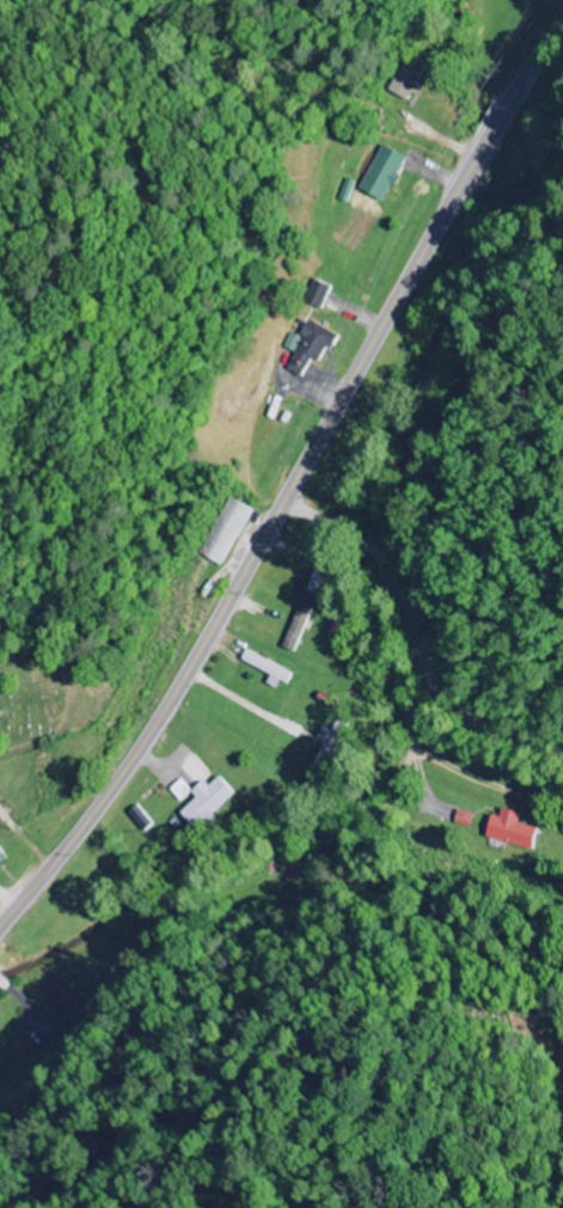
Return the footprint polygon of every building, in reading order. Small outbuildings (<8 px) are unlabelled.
[(356,190),(381,203),(404,159),(380,146),(356,190)] [(301,300),(319,308),(328,286),(310,279),(301,300)] [(238,661),(283,683),(288,672),(243,651),(238,661)] [(184,764),(201,785),(192,792),(197,798),(180,812),(194,829),(238,792),(221,773),(215,778),(196,754),(184,764)] [(182,803),(194,793),(183,780),(171,790),(182,803)] [(515,824),(518,814),(498,809),(496,818),(486,816),(481,838),(530,851),(536,829),(515,824)] [(12,858),(5,848),(3,850),(0,846),(0,867),(12,858)]
